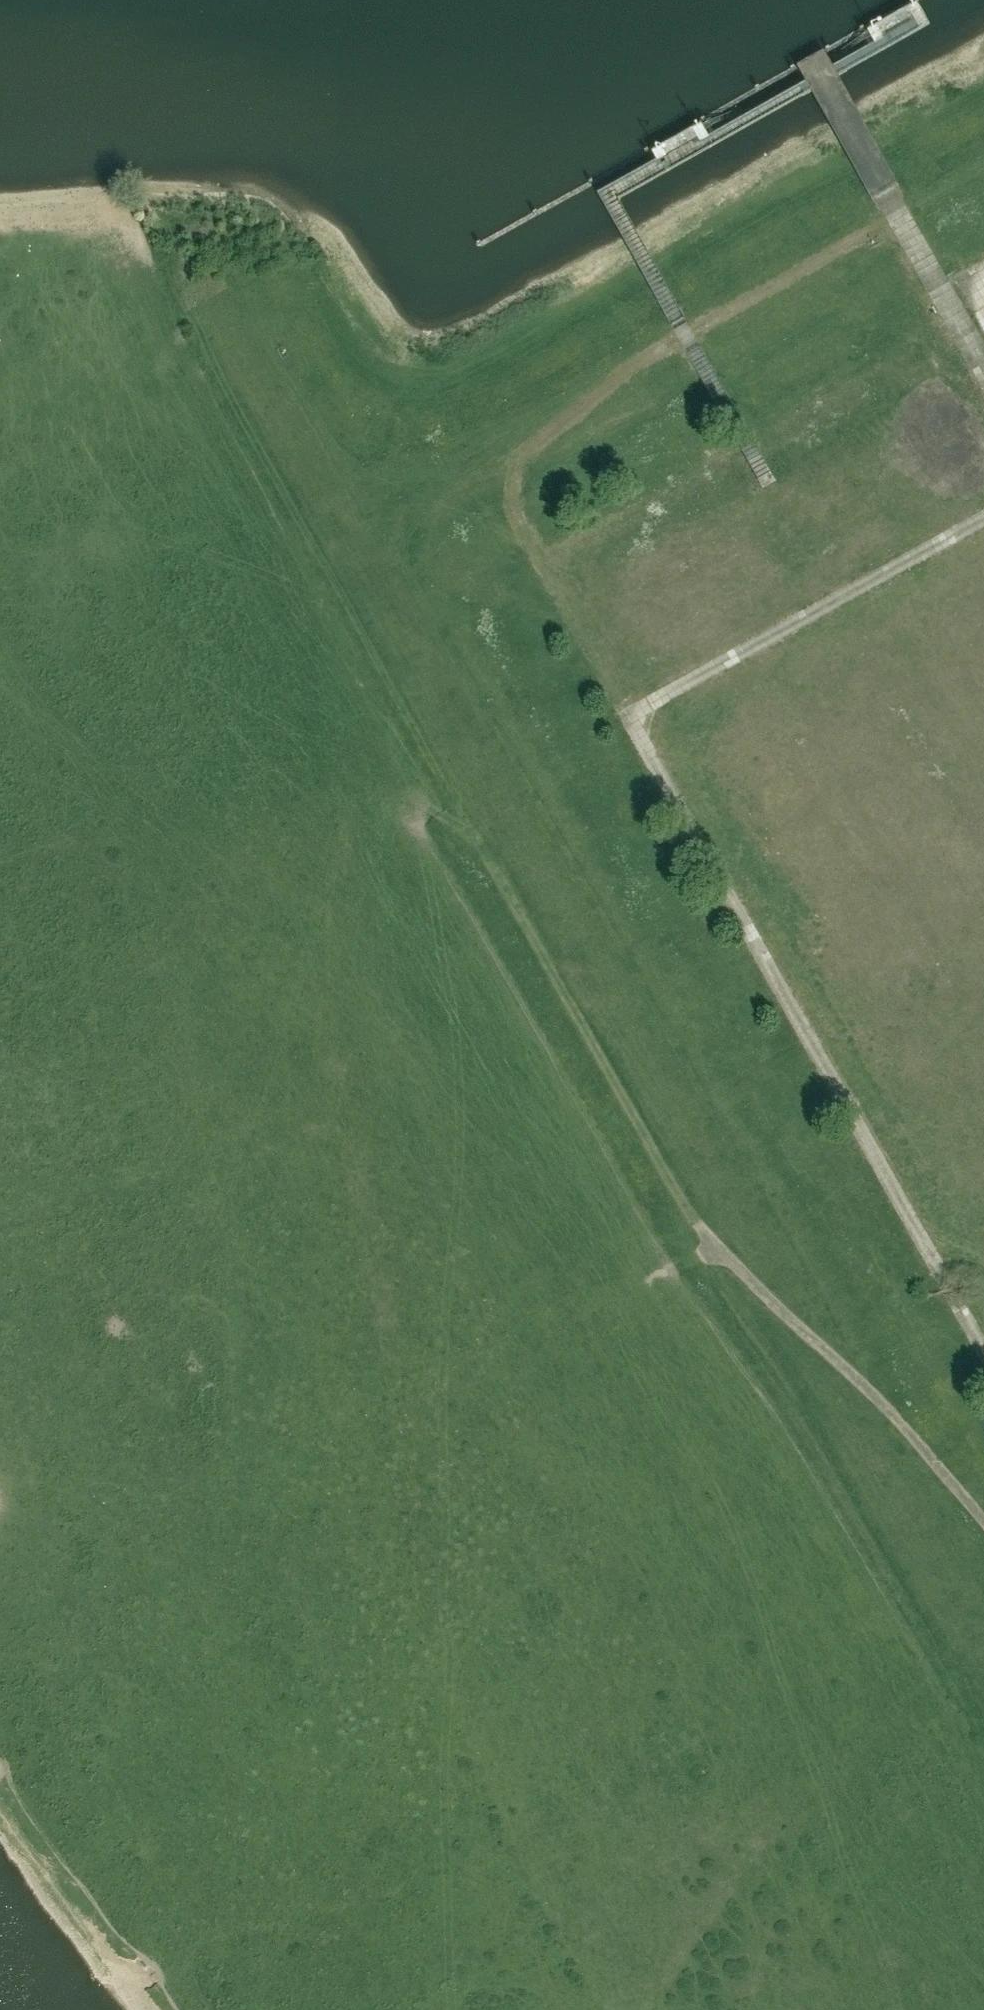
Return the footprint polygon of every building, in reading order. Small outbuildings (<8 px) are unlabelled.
[(763,460),(749,465),(757,490),(771,486),(763,460)]
